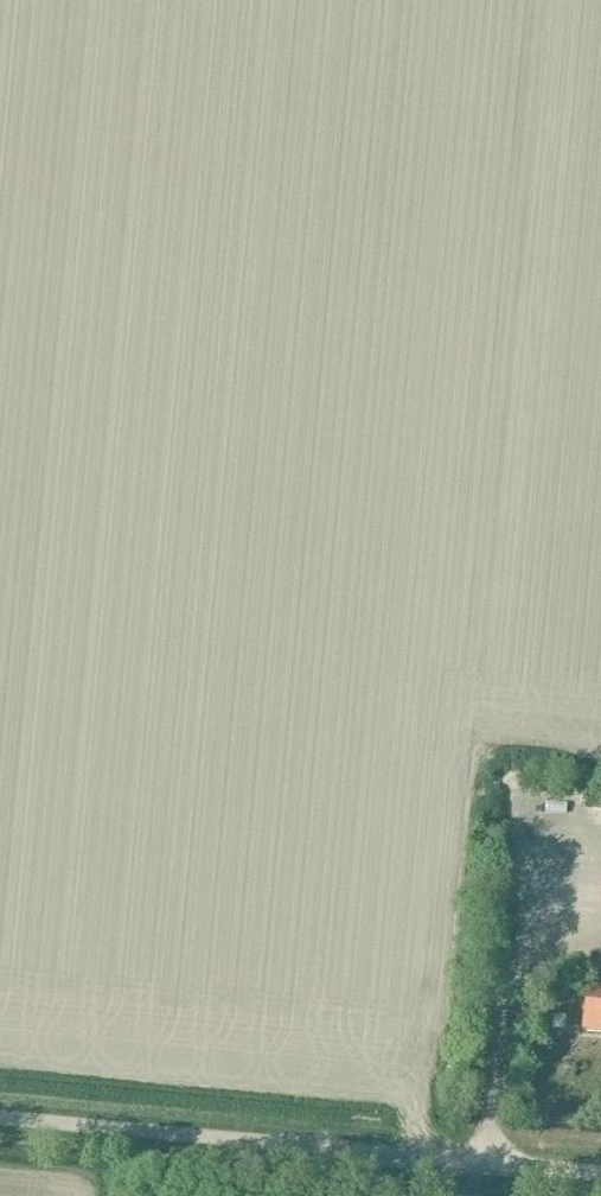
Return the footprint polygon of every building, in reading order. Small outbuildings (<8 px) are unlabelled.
[(588,987),(583,1029),(600,1031),(600,989),(588,987)]
